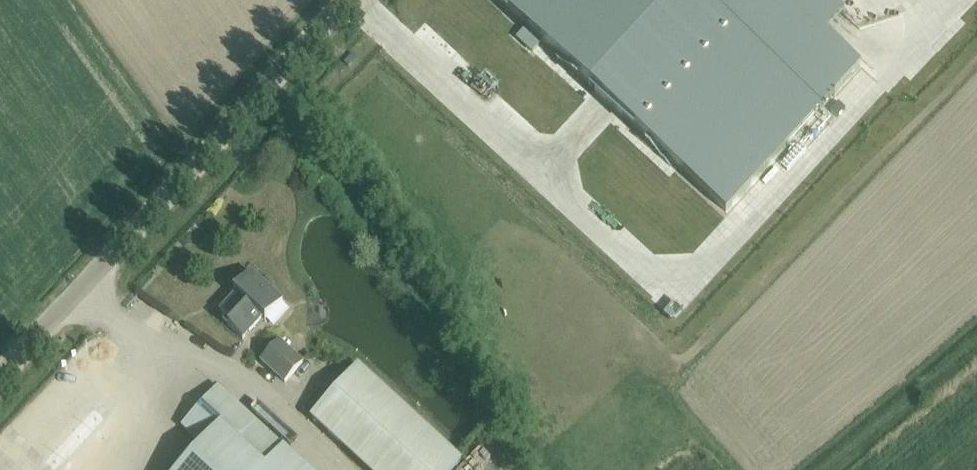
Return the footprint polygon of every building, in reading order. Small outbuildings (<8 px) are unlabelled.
[(525,28),(517,37),(533,52),(542,42),(726,212),(860,65),(826,33),(792,2),(794,0),(495,0),(525,28)] [(260,321),(263,324),(281,305),(249,276),(234,292),(237,295),(221,312),(232,322),(229,326),(243,340),(260,321)] [(264,358),(288,380),(306,361),(282,338),(264,358)] [(369,469),(457,469),(464,462),(360,366),(312,418),(369,469)] [(179,469),(310,469),(219,387),(183,426),(190,433),(202,445),(179,469)]
